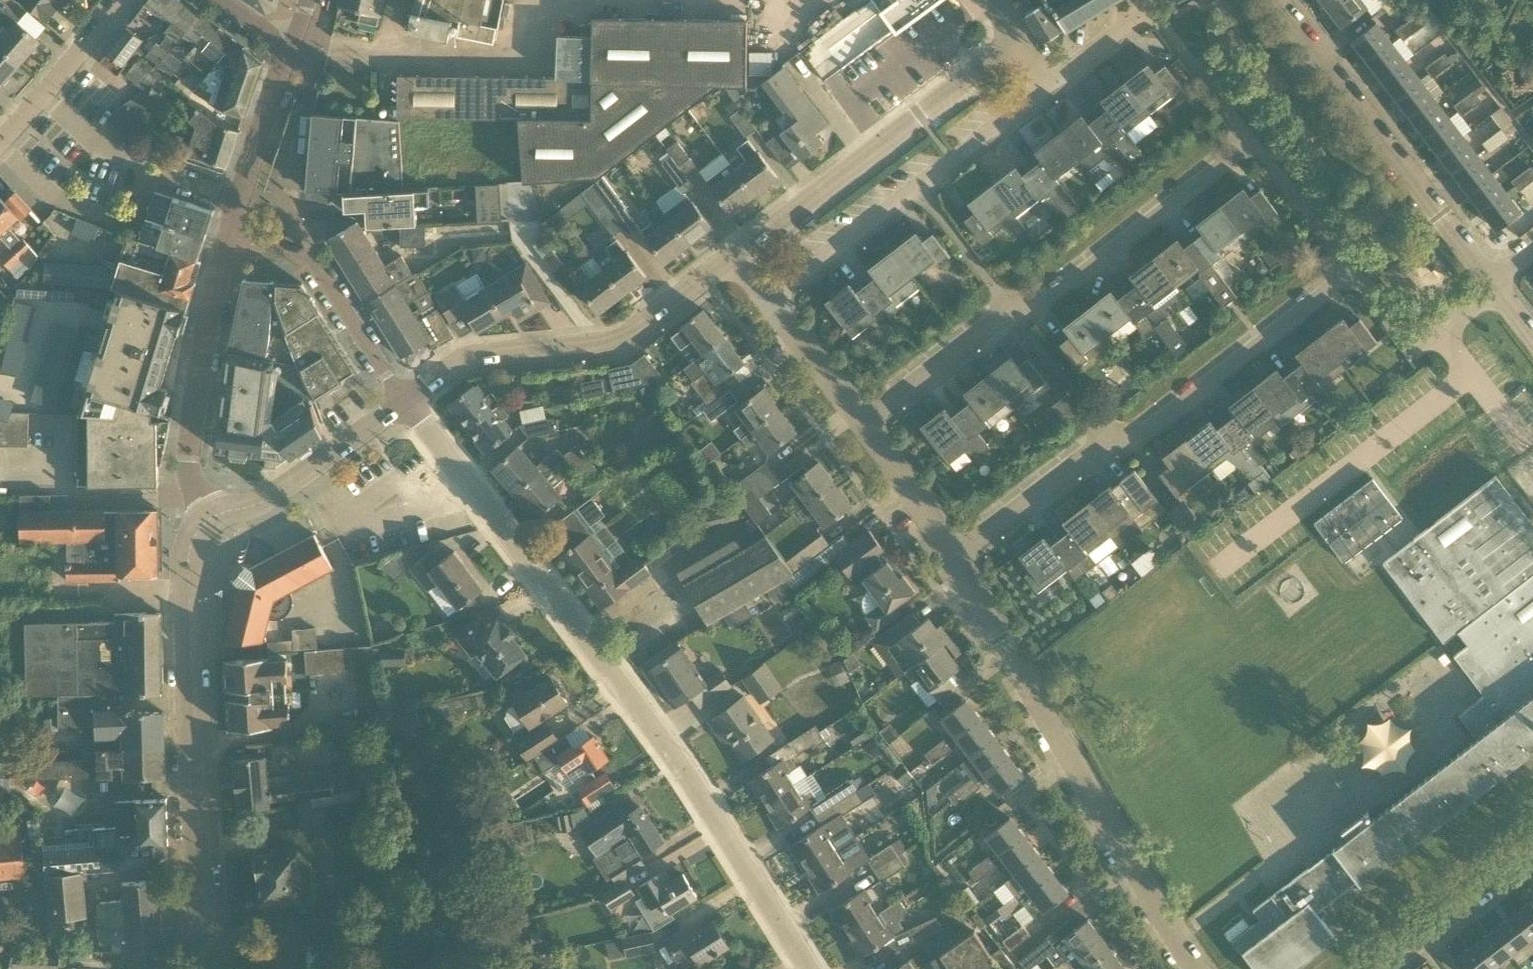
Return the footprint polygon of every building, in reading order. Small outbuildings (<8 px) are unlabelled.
[(24,6),(38,17),(46,23),(59,7),(50,1),(51,0),(29,0),(24,6)] [(189,3),(185,0),(148,0),(137,15),(151,26),(159,17),(171,26),(189,3)] [(267,12),(275,8),(277,0),(249,0),(267,12)] [(339,5),(361,11),(358,21),(377,26),(382,7),(384,0),(340,0),(339,5)] [(413,13),(412,13),(408,31),(448,39),(452,21),(436,18),(436,15),(460,20),(457,36),(494,43),(497,27),(498,28),(504,0),(415,0),(413,13)] [(897,29),(936,0),(876,0),(897,29)] [(1110,0),(1029,0),(1033,7),(1026,11),(1044,40),(1110,0)] [(1206,6),(1226,32),(1232,28),(1240,22),(1243,20),(1227,0),(1215,0),(1206,6)] [(1325,5),(1341,26),(1367,7),(1362,0),(1332,0),(1325,5)] [(169,54),(178,43),(201,13),(189,3),(171,26),(165,33),(171,37),(168,41),(165,39),(159,47),(155,44),(145,56),(159,67),(169,54)] [(19,64),(39,41),(18,22),(19,21),(6,5),(0,10),(0,19),(1,20),(0,20),(0,48),(19,64)] [(1406,23),(1413,33),(1423,26),(1429,27),(1435,22),(1436,17),(1431,10),(1419,19),(1416,15),(1406,23)] [(178,43),(190,52),(191,53),(214,23),(201,13),(178,43)] [(592,36),(557,35),(556,78),(398,75),(397,106),(390,106),(390,118),(460,119),(519,120),(524,183),(600,178),(716,86),(747,86),(748,20),(592,17),(592,36)] [(1352,40),(1367,60),(1391,42),(1376,22),(1352,40)] [(196,64),(208,74),(235,39),(214,23),(191,53),(190,52),(184,59),(194,67),(196,64)] [(1401,37),(1403,40),(1413,33),(1406,23),(1396,30),(1401,37)] [(118,76),(121,71),(127,63),(125,62),(142,40),(126,28),(100,62),(118,76)] [(1367,60),(1381,79),(1405,60),(1414,54),(1403,40),(1401,37),(1392,44),(1391,42),(1367,60)] [(244,46),(235,39),(208,74),(196,88),(211,94),(208,102),(214,107),(245,117),(246,115),(245,115),(249,103),(250,103),(250,101),(254,88),(255,88),(264,60),(262,60),(246,48),(246,47),(245,46),(244,46)] [(0,48),(0,85),(19,64),(0,48)] [(1435,60),(1442,71),(1453,63),(1452,62),(1461,56),(1457,51),(1454,53),(1448,58),(1444,53),(1435,60)] [(749,75),(772,75),(771,52),(749,53),(749,75)] [(169,54),(159,67),(172,76),(182,64),(169,54)] [(126,75),(135,82),(148,66),(138,58),(126,75)] [(1419,79),(1405,60),(1381,79),(1395,98),(1419,79)] [(1442,71),(1435,60),(1424,68),(1432,78),(1442,71)] [(1125,84),(1149,114),(1172,96),(1182,88),(1165,65),(1164,66),(1166,69),(1157,76),(1148,64),(1136,73),(1138,75),(1125,84)] [(157,73),(148,66),(135,82),(145,89),(157,73)] [(784,67),(764,82),(794,122),(780,132),(766,143),(777,158),(791,147),(801,159),(823,142),(816,133),(827,124),(815,108),(784,67)] [(1434,98),(1419,79),(1395,98),(1410,116),(1434,98)] [(1126,132),(1149,114),(1125,84),(1102,101),(1101,100),(1100,100),(1110,112),(1100,120),(1135,166),(1145,159),(1126,132)] [(1473,91),(1463,98),(1471,109),(1481,101),(1473,91)] [(1424,135),(1448,117),(1434,98),(1410,116),(1424,135)] [(1471,109),(1463,98),(1453,106),(1461,116),(1471,109)] [(131,99),(118,108),(111,124),(131,136),(147,108),(131,99)] [(755,129),(734,100),(725,107),(731,115),(730,116),(745,136),(755,129)] [(240,131),(238,130),(216,123),(188,101),(179,113),(197,127),(191,141),(185,160),(224,173),(225,169),(228,167),(240,131)] [(1503,128),(1510,122),(1499,108),(1492,113),(1503,128)] [(345,193),(363,192),(364,193),(400,191),(399,121),(351,117),(312,114),(306,190),(344,193),(345,193)] [(1077,159),(1083,167),(1085,165),(1088,170),(1104,158),(1106,160),(1108,161),(1111,161),(1113,160),(1115,164),(1114,164),(1113,166),(1112,168),(1111,171),(1112,173),(1112,176),(1115,181),(1135,166),(1100,120),(1090,127),(1081,115),(1070,124),(1071,126),(1059,135),(1077,159)] [(1424,135),(1439,154),(1462,136),(1448,117),(1424,135)] [(1502,128),(1492,136),(1499,146),(1510,138),(1502,128)] [(1059,183),(1054,176),(1077,159),(1059,135),(1036,153),(1035,151),(1034,152),(1043,164),(1034,171),(1069,217),(1078,210),(1059,183)] [(1453,173),(1477,155),(1462,136),(1439,154),(1453,173)] [(1499,146),(1492,136),(1482,143),(1489,153),(1499,146)] [(746,160),(734,170),(754,195),(777,177),(759,152),(758,152),(748,139),(737,148),(746,160)] [(667,149),(672,155),(679,165),(680,165),(695,185),(705,178),(678,141),(667,149)] [(695,185),(680,165),(679,165),(672,155),(662,163),(684,193),(695,185)] [(1467,192),(1491,174),(1477,155),(1453,173),(1467,192)] [(718,172),(707,181),(712,187),(710,188),(718,197),(730,213),(754,195),(734,170),(729,164),(718,172)] [(1532,180),(1532,164),(1520,174),(1528,184),(1532,180)] [(1039,199),(1050,214),(1046,217),(1054,229),(1069,217),(1034,171),(1024,178),(1015,167),(1004,175),(1005,177),(993,186),(1016,217),(1039,199)] [(1482,211),(1506,193),(1491,174),(1467,192),(1482,211)] [(1528,184),(1520,174),(1511,181),(1518,191),(1528,184)] [(603,176),(591,185),(624,228),(623,228),(629,235),(638,228),(624,208),(626,207),(603,176)] [(498,221),(497,184),(472,185),(474,222),(498,221)] [(613,236),(623,228),(624,228),(591,185),(559,210),(567,221),(589,204),(613,236)] [(993,235),(1016,217),(993,186),(970,204),(968,203),(977,215),(968,222),(965,219),(965,220),(982,243),(993,235)] [(1221,208),(1245,240),(1270,221),(1269,219),(1277,212),(1260,189),(1259,190),(1261,193),(1252,200),(1243,188),(1231,197),(1233,199),(1221,208)] [(344,193),(344,196),(345,196),(345,210),(365,208),(365,227),(416,225),(415,207),(429,206),(428,189),(400,191),(364,193),(363,192),(345,193),(344,193)] [(21,258),(29,268),(38,255),(23,239),(21,240),(8,226),(17,217),(20,221),(32,210),(15,192),(4,202),(0,197),(0,236),(12,249),(21,258)] [(146,218),(205,237),(206,233),(205,232),(211,213),(213,213),(213,210),(155,192),(146,218)] [(1520,212),(1506,193),(1482,211),(1496,230),(1520,212)] [(664,214),(688,245),(712,227),(692,201),(687,196),(676,204),(664,214)] [(1195,243),(1223,280),(1233,272),(1222,258),(1245,240),(1221,208),(1197,225),(1196,224),(1195,224),(1204,236),(1195,243)] [(567,221),(559,210),(538,225),(546,236),(567,221)] [(652,222),(641,231),(645,236),(644,237),(652,247),(664,263),(688,245),(664,214),(652,222)] [(138,241),(197,257),(203,237),(205,238),(205,237),(146,218),(138,241)] [(77,219),(72,234),(94,242),(100,227),(77,219)] [(326,241),(355,286),(385,267),(367,240),(357,222),(326,241)] [(400,228),(401,240),(409,240),(409,248),(425,247),(424,227),(416,227),(400,228)] [(905,243),(893,252),(910,275),(932,258),(937,266),(950,256),(932,233),(931,234),(934,237),(925,244),(915,232),(904,241),(905,243)] [(591,253),(593,256),(622,295),(646,277),(627,251),(626,251),(617,239),(616,239),(614,236),(591,253)] [(122,252),(111,288),(118,290),(186,310),(190,299),(195,283),(194,282),(201,261),(197,260),(198,257),(197,257),(138,241),(127,238),(122,252)] [(568,271),(543,238),(534,245),(558,278),(568,271)] [(1154,259),(1172,283),(1196,265),(1201,271),(1199,276),(1223,307),(1234,299),(1236,297),(1223,280),(1195,243),(1185,251),(1177,239),(1165,248),(1166,250),(1154,259)] [(482,247),(471,249),(473,261),(481,260),(484,256),(482,247)] [(12,249),(1,259),(7,266),(10,268),(12,266),(21,258),(12,249)] [(868,288),(883,308),(890,317),(895,313),(897,307),(920,290),(919,288),(920,288),(910,275),(893,252),(870,270),(869,268),(868,269),(877,281),(868,288)] [(598,313),(622,295),(593,256),(581,264),(582,265),(570,274),(579,287),(586,297),(598,313)] [(366,304),(413,275),(401,257),(385,267),(355,286),(366,304)] [(1179,291),(1172,283),(1154,259),(1131,277),(1130,275),(1129,276),(1138,288),(1129,295),(1144,315),(1155,307),(1158,308),(1179,291)] [(45,263),(44,282),(108,287),(110,267),(102,266),(45,263)] [(527,263),(485,288),(500,313),(510,307),(519,321),(550,302),(527,263)] [(418,322),(437,309),(429,295),(416,274),(413,275),(366,304),(382,330),(399,321),(398,317),(410,309),(407,304),(415,300),(420,308),(412,312),(418,322)] [(243,279),(228,350),(231,351),(248,354),(298,366),(289,343),(278,313),(273,312),(273,301),(275,281),(243,279)] [(302,283),(275,281),(273,301),(289,343),(298,366),(304,384),(315,401),(359,372),(302,283)] [(873,315),(883,308),(868,288),(858,295),(849,283),(838,292),(839,294),(827,303),(826,301),(825,302),(852,338),(876,319),(873,315)] [(437,297),(435,298),(438,303),(440,307),(450,324),(466,315),(476,332),(502,316),(500,313),(485,288),(465,300),(457,285),(437,297)] [(24,288),(17,288),(15,297),(24,298),(24,288)] [(24,298),(33,298),(34,289),(24,288),(24,298)] [(33,298),(43,299),(43,289),(34,289),(33,298)] [(43,299),(52,299),(53,290),(43,289),(43,299)] [(52,299),(61,300),(62,290),(53,290),(52,299)] [(61,300),(71,301),(71,291),(62,290),(61,300)] [(87,390),(80,415),(115,416),(118,401),(158,414),(158,413),(161,414),(162,409),(167,393),(168,389),(161,386),(170,355),(177,334),(179,335),(180,330),(185,314),(186,310),(118,290),(87,390)] [(71,301),(80,301),(81,292),(71,291),(71,301)] [(1100,301),(1088,310),(1106,334),(1120,324),(1130,317),(1135,324),(1146,338),(1155,331),(1144,315),(1129,295),(1119,302),(1116,299),(1110,291),(1099,299),(1100,301)] [(80,301),(90,302),(90,292),(81,292),(80,301)] [(0,368),(0,371),(21,374),(31,304),(10,301),(0,368)] [(399,321),(382,330),(400,357),(428,340),(433,350),(454,337),(443,320),(437,309),(418,322),(412,312),(410,309),(398,317),(399,321)] [(693,341),(702,353),(724,337),(703,309),(683,325),(684,327),(671,337),(681,350),(693,341)] [(1088,310),(1065,328),(1064,327),(1063,327),(1071,339),(1062,346),(1060,344),(1077,367),(1088,359),(1089,359),(1112,342),(1106,334),(1088,310)] [(1320,338),(1345,370),(1370,351),(1368,348),(1377,342),(1359,319),(1361,322),(1352,330),(1342,318),(1331,326),(1332,328),(1320,338)] [(1167,319),(1155,328),(1169,347),(1174,354),(1187,344),(1182,338),(1167,319)] [(88,335),(90,326),(81,323),(78,332),(88,335)] [(78,332),(75,341),(85,344),(88,335),(78,332)] [(719,398),(721,396),(724,394),(737,384),(736,383),(732,386),(725,377),(744,362),(724,337),(702,353),(688,365),(697,377),(690,383),(705,400),(693,410),(697,414),(702,410),(719,398)] [(1322,388),(1345,370),(1320,338),(1297,355),(1296,353),(1295,354),(1305,366),(1295,374),(1310,393),(1320,407),(1330,399),(1322,388)] [(75,341),(73,350),(82,353),(85,344),(75,341)] [(73,350),(70,359),(79,362),(82,353),(73,350)] [(221,418),(217,450),(263,456),(265,456),(276,457),(282,457),(287,454),(291,458),(323,436),(311,405),(310,402),(314,399),(304,384),(298,366),(248,354),(231,351),(223,419),(221,418)] [(644,354),(633,363),(647,383),(649,383),(660,374),(644,354)] [(1001,367),(988,376),(1012,408),(1017,407),(1024,401),(1025,397),(1036,389),(1036,388),(1045,381),(1028,358),(1027,358),(1029,361),(1020,368),(1011,356),(999,365),(1001,367)] [(79,362),(70,359),(67,368),(76,371),(79,362)] [(613,392),(647,383),(633,363),(632,364),(608,369),(613,389),(613,392)] [(76,371),(67,368),(64,377),(73,379),(76,371)] [(1254,389),(1272,413),(1295,395),(1300,401),(1310,393),(1295,374),(1286,381),(1276,369),(1265,378),(1266,379),(1254,389)] [(1014,409),(1012,408),(988,376),(965,394),(964,392),(963,393),(973,405),(963,413),(979,432),(988,425),(990,428),(1014,409)] [(73,379),(64,377),(61,386),(70,388),(73,379)] [(469,429),(501,405),(492,393),(487,397),(478,384),(474,387),(473,386),(450,404),(469,429)] [(61,386),(59,395),(67,397),(70,388),(61,386)] [(740,439),(752,429),(779,410),(763,389),(737,408),(746,420),(733,430),(740,439)] [(1229,406),(1238,418),(1228,425),(1244,445),(1259,465),(1271,456),(1257,439),(1279,422),(1272,413),(1254,389),(1231,407),(1230,405),(1229,406)] [(719,398),(702,410),(710,421),(732,405),(724,394),(721,396),(719,398)] [(1067,394),(1054,404),(1064,417),(1077,407),(1067,394)] [(59,395),(56,404),(65,406),(67,397),(59,395)] [(80,415),(78,414),(78,456),(78,484),(130,485),(150,484),(150,479),(152,476),(158,476),(158,455),(163,455),(164,455),(169,427),(171,419),(170,419),(170,418),(158,414),(118,401),(115,416),(80,415)] [(62,413),(65,406),(56,404),(53,413),(62,413)] [(509,415),(501,405),(469,429),(486,452),(502,440),(509,435),(508,434),(512,431),(503,420),(509,415)] [(920,426),(941,453),(949,464),(966,451),(979,456),(990,447),(979,432),(963,413),(954,420),(944,408),(933,417),(934,418),(922,428),(921,426),(920,426)] [(752,429),(740,439),(749,450),(761,440),(769,451),(795,431),(779,410),(752,429)] [(13,412),(8,423),(8,446),(28,446),(29,413),(13,412)] [(553,429),(551,420),(550,418),(519,425),(528,438),(554,432),(553,429)] [(8,446),(8,422),(0,420),(0,445),(8,446)] [(1199,431),(1187,440),(1211,471),(1227,459),(1230,461),(1254,479),(1255,479),(1263,472),(1264,471),(1259,465),(1244,445),(1228,425),(1219,432),(1216,429),(1210,420),(1198,429),(1199,431)] [(676,424),(650,425),(650,443),(677,442),(676,424)] [(1177,497),(1211,471),(1187,440),(1164,458),(1163,456),(1162,457),(1172,469),(1162,476),(1160,473),(1159,473),(1177,497)] [(597,469),(576,445),(564,455),(581,475),(597,469)] [(517,495),(541,474),(555,469),(565,460),(556,450),(536,467),(518,447),(494,468),(517,495)] [(265,456),(265,468),(276,468),(276,457),(265,456)] [(574,469),(565,460),(555,469),(541,474),(517,495),(538,518),(561,497),(553,488),(574,469)] [(751,488),(773,471),(766,462),(730,489),(737,498),(751,488)] [(807,471),(803,465),(787,476),(800,493),(790,500),(799,511),(834,484),(818,462),(807,471)] [(1120,481),(1112,488),(1110,486),(1098,494),(1100,496),(1088,505),(1111,536),(1114,537),(1127,527),(1127,525),(1135,520),(1141,528),(1165,509),(1157,500),(1158,500),(1134,469),(1120,480),(1120,481)] [(609,485),(604,470),(580,479),(586,494),(609,485)] [(781,482),(773,471),(751,488),(753,489),(740,498),(750,511),(762,502),(759,498),(781,482)] [(1229,941),(1241,956),(1243,955),(1254,968),(1300,968),(1338,939),(1318,913),(1357,883),(1360,886),(1532,752),(1532,521),(1498,476),(1421,533),(1413,539),(1414,540),(1382,563),(1443,644),(1458,634),(1466,645),(1452,655),(1482,695),(1457,714),(1474,738),(1374,815),(1369,809),(1340,831),(1345,837),(1270,894),(1251,909),(1258,919),(1229,941)] [(1325,538),(1343,562),(1402,517),(1379,487),(1372,478),(1313,523),(1324,536),(1325,538)] [(850,505),(834,484),(799,511),(805,520),(816,513),(824,525),(824,524),(850,505)] [(68,581),(92,580),(119,580),(119,581),(120,581),(120,574),(159,574),(158,509),(143,509),(50,510),(50,495),(19,495),(20,542),(67,542),(68,581)] [(605,514),(592,497),(577,508),(590,526),(605,514)] [(1183,500),(1168,512),(1183,532),(1198,520),(1183,500)] [(703,518),(698,502),(683,506),(687,522),(703,518)] [(1062,541),(1086,572),(1096,564),(1088,554),(1111,536),(1088,505),(1064,523),(1063,521),(1062,522),(1071,534),(1062,541)] [(844,549),(833,557),(835,560),(856,587),(864,581),(881,603),(865,616),(875,631),(884,624),(900,612),(895,606),(915,591),(902,575),(899,577),(894,570),(897,568),(869,530),(853,542),(844,549)] [(235,592),(222,644),(228,644),(238,644),(265,642),(272,619),(275,619),(279,618),(282,617),(285,616),(288,613),(290,610),(291,608),(293,602),(293,597),(291,592),(315,578),(333,569),(316,538),(314,534),(250,568),(246,565),(234,582),(237,584),(235,592)] [(821,535),(785,562),(793,573),(827,548),(829,546),(828,545),(821,535)] [(651,573),(639,557),(638,556),(616,573),(588,537),(564,555),(602,606),(627,588),(628,590),(651,573)] [(792,574),(793,573),(785,562),(784,563),(765,537),(743,549),(684,582),(708,624),(725,614),(767,590),(785,580),(792,574)] [(1062,541),(1053,549),(1043,537),(1032,546),(1033,547),(1021,557),(1020,555),(1019,555),(1031,571),(1025,576),(1037,592),(1053,580),(1067,570),(1075,580),(1086,572),(1062,541)] [(1143,577),(1164,561),(1159,554),(1157,556),(1150,547),(1145,551),(1137,549),(1129,550),(1124,554),(1143,577)] [(792,574),(785,580),(793,591),(834,558),(833,557),(827,548),(793,573),(792,574)] [(458,608),(483,589),(454,551),(438,563),(429,552),(410,567),(423,583),(429,591),(438,583),(458,608)] [(792,592),(785,580),(767,590),(774,604),(792,593),(792,592)] [(497,676),(509,666),(525,654),(512,637),(517,632),(500,611),(485,623),(481,619),(458,637),(472,655),(477,651),(497,676)] [(26,696),(58,695),(95,695),(142,694),(162,694),(162,693),(161,693),(159,614),(161,614),(161,613),(129,613),(124,613),(113,614),(113,622),(25,623),(26,673),(12,673),(13,692),(26,692),(26,696)] [(897,677),(905,672),(950,638),(940,625),(935,629),(927,618),(920,623),(912,613),(881,636),(872,643),(897,677)] [(316,628),(293,630),(294,649),(317,648),(316,628)] [(905,672),(914,684),(922,678),(938,700),(967,679),(952,659),(961,653),(950,638),(905,672)] [(374,665),(372,651),(372,646),(351,647),(352,670),(374,667),(374,665)] [(352,670),(351,647),(339,648),(341,671),(352,670)] [(700,707),(717,696),(731,686),(720,670),(705,681),(682,647),(649,670),(674,707),(692,694),(700,707)] [(341,671),(339,648),(328,649),(329,672),(341,671)] [(329,672),(328,649),(316,650),(318,673),(329,672)] [(372,651),(374,665),(381,664),(381,666),(405,666),(405,649),(381,649),(380,651),(372,651)] [(316,650),(305,651),(307,674),(318,673),(316,650)] [(231,690),(231,694),(232,699),(227,699),(227,702),(226,702),(227,721),(228,721),(229,730),(249,728),(272,727),(272,724),(291,722),(290,701),(288,701),(287,682),(288,682),(287,659),(269,660),(269,658),(225,660),(225,669),(224,669),(225,688),(226,688),(227,691),(231,690)] [(744,679),(761,702),(780,688),(763,665),(744,679)] [(354,681),(376,678),(374,667),(352,670),(354,681)] [(354,681),(355,691),(377,689),(376,678),(354,681)] [(509,696),(514,704),(507,708),(506,716),(516,732),(512,734),(518,743),(517,744),(527,759),(540,750),(557,739),(548,724),(545,726),(540,719),(567,702),(551,678),(526,694),(522,688),(509,696)] [(164,748),(163,726),(163,712),(124,713),(123,706),(96,708),(95,695),(58,695),(58,727),(82,726),(82,751),(164,748)] [(744,759),(771,739),(742,698),(710,720),(720,735),(725,732),(744,759)] [(981,719),(966,700),(942,718),(956,738),(981,719)] [(394,741),(421,735),(416,709),(389,715),(390,720),(380,722),(382,731),(392,729),(394,741)] [(971,756),(995,738),(981,719),(956,738),(971,756)] [(878,732),(887,744),(899,735),(890,723),(878,732)] [(819,732),(815,727),(788,743),(796,755),(814,743),(816,746),(825,741),(823,737),(828,734),(825,728),(819,732)] [(560,760),(574,782),(608,759),(593,736),(574,748),(566,735),(534,756),(544,771),(560,760)] [(985,775),(1009,757),(995,738),(971,756),(961,764),(971,779),(963,785),(970,795),(980,787),(976,782),(985,775)] [(934,747),(942,757),(952,749),(944,739),(934,747)] [(932,764),(942,757),(934,747),(924,754),(932,764)] [(165,775),(164,748),(82,751),(82,760),(28,761),(28,779),(69,779),(145,777),(165,777),(165,775)] [(298,802),(345,790),(344,770),(332,772),(332,771),(317,772),(268,777),(266,757),(233,761),(233,762),(234,762),(236,780),(235,780),(235,782),(236,782),(236,788),(236,790),(238,807),(238,808),(270,805),(270,801),(298,799),(298,802)] [(766,803),(795,785),(795,784),(808,777),(801,765),(796,768),(790,757),(785,761),(783,759),(748,781),(758,797),(761,795),(766,803)] [(985,775),(1000,795),(1024,776),(1009,757),(985,775)] [(588,804),(608,791),(599,778),(579,791),(588,804)] [(499,780),(489,787),(497,800),(508,793),(499,780)] [(856,792),(855,790),(848,780),(826,795),(834,806),(856,792)] [(802,796),(795,785),(766,803),(771,810),(768,812),(778,828),(813,806),(812,805),(818,801),(811,790),(802,796)] [(955,806),(970,795),(963,785),(953,792),(948,796),(955,806)] [(298,802),(300,828),(273,831),(275,854),(258,855),(258,860),(256,860),(253,864),(254,872),(257,875),(257,876),(260,875),(261,901),(281,900),(312,897),(308,852),(306,830),(325,828),(323,810),(318,807),(362,798),(360,788),(345,791),(345,790),(298,802)] [(856,792),(834,806),(841,816),(863,801),(856,792)] [(42,837),(45,874),(83,871),(168,865),(167,844),(168,844),(168,843),(167,843),(167,835),(166,817),(167,817),(166,800),(167,800),(166,798),(119,800),(118,795),(102,795),(102,803),(103,813),(103,821),(105,821),(105,826),(66,829),(66,835),(42,837)] [(601,818),(582,831),(597,855),(598,855),(609,871),(616,882),(644,865),(637,855),(642,852),(643,852),(645,851),(662,840),(661,839),(660,839),(655,831),(655,830),(640,807),(624,817),(618,807),(601,818)] [(585,808),(566,815),(569,824),(588,818),(585,808)] [(1025,837),(1010,817),(986,835),(1001,855),(1025,837)] [(40,821),(30,822),(31,839),(41,838),(40,821)] [(807,868),(836,849),(829,838),(838,833),(831,822),(826,825),(825,823),(789,846),(799,862),(802,860),(807,868)] [(1001,855),(993,861),(1008,880),(1039,855),(1025,837),(1001,855)] [(25,877),(22,839),(0,841),(0,879),(25,877)] [(874,870),(903,852),(907,850),(900,839),(867,859),(874,870)] [(524,887),(521,849),(496,851),(499,889),(524,887)] [(843,861),(836,849),(807,868),(812,875),(809,877),(819,892),(854,870),(853,870),(860,866),(853,855),(843,861)] [(903,852),(874,870),(881,881),(904,867),(904,866),(909,862),(903,852)] [(1024,904),(1020,900),(1030,892),(1053,874),(1039,855),(1008,880),(1004,882),(1015,896),(1007,902),(1015,912),(1024,904)] [(978,864),(986,875),(996,867),(988,856),(978,864)] [(976,882),(986,875),(978,864),(968,871),(976,882)] [(86,915),(83,871),(45,874),(49,917),(85,915),(86,915)] [(643,894),(636,898),(654,928),(675,915),(672,911),(679,907),(696,896),(683,874),(669,883),(663,873),(665,872),(664,871),(647,881),(639,886),(643,894)] [(1068,893),(1053,874),(1030,892),(1020,900),(1024,904),(1034,918),(1044,910),(1044,911),(1068,893)] [(162,931),(163,931),(162,922),(161,922),(158,882),(159,882),(158,880),(122,883),(123,900),(100,902),(102,917),(99,917),(101,944),(122,943),(124,962),(129,961),(130,968),(165,968),(162,931)] [(625,880),(602,895),(610,909),(634,894),(625,880)] [(843,925),(849,933),(877,914),(870,903),(879,897),(873,886),(867,890),(865,888),(830,911),(840,926),(843,925)] [(849,933),(853,940),(850,941),(860,957),(894,935),(904,929),(899,922),(904,919),(906,908),(900,899),(877,914),(849,933)] [(1530,941),(1531,940),(1532,943),(1532,905),(1530,901),(1511,916),(1530,941)] [(1007,902),(998,909),(1002,914),(1005,919),(1015,912),(1007,902)] [(1492,930),(1511,955),(1530,941),(1511,916),(1492,930)] [(937,917),(907,930),(913,942),(942,929),(938,920),(937,917)] [(61,953),(12,950),(6,947),(13,921),(0,918),(0,968),(60,968),(61,953)] [(1087,919),(1064,937),(1065,938),(1056,946),(1066,959),(1057,966),(1060,968),(1073,968),(1074,968),(1070,964),(1079,956),(1103,939),(1087,919)] [(666,942),(676,959),(675,960),(677,968),(697,968),(701,968),(699,963),(711,956),(728,945),(713,923),(699,932),(694,924),(677,934),(666,942)] [(1023,925),(1003,940),(1010,950),(1030,936),(1023,925)] [(1492,968),(1493,968),(1511,955),(1492,930),(1473,945),(1492,968)] [(1016,968),(1000,947),(990,954),(974,931),(941,954),(940,954),(933,958),(926,948),(909,960),(909,959),(895,968),(1014,968),(1016,968)] [(609,959),(626,955),(654,949),(651,934),(623,940),(606,943),(609,959)] [(1117,957),(1103,939),(1079,956),(1089,968),(1101,968),(1117,957)] [(1038,961),(1047,955),(1039,945),(1019,961),(1025,968),(1029,968),(1038,961)] [(1473,945),(1454,959),(1461,968),(1492,968),(1473,945)] [(1117,957),(1101,968),(1126,968),(1117,957)]
